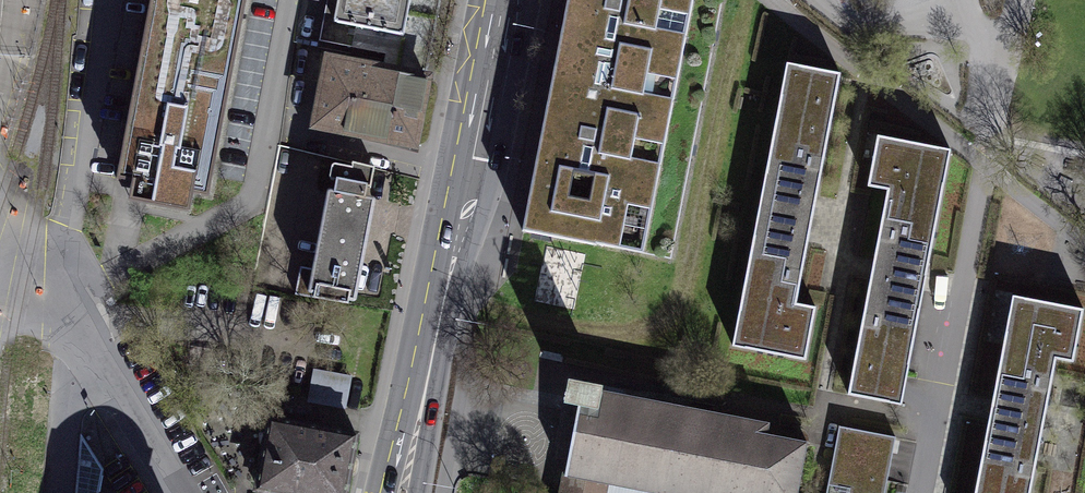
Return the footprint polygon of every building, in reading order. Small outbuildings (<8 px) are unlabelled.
[(134,181),(225,195),(261,0),(167,0),(134,181)] [(321,39),(415,56),(425,0),(329,0),(321,39)] [(544,100),(665,123),(689,0),(565,0),(544,100)] [(434,89),(311,62),(298,138),(419,164),(434,89)] [(851,78),(790,66),(734,349),(819,366),(830,310),(806,306),(825,211),(851,78)] [(665,123),(544,100),(520,225),(638,245),(665,123)] [(964,155),(890,140),(880,192),(900,196),(858,399),(912,408),(964,155)] [(408,172),(327,156),(303,297),(379,312),(408,172)] [(1084,366),(1084,322),(1007,307),(972,492),(1041,492),(1065,368),(1084,371),(1084,366)] [(347,409),(353,376),(313,369),(307,402),(347,409)] [(608,483),(662,492),(800,492),(812,432),(576,387),(560,474),(608,483)] [(256,412),(244,485),(280,492),(342,492),(354,430),(256,412)] [(898,438),(841,427),(827,492),(887,492),(898,438)] [(556,492),(606,492),(608,483),(560,474),(556,492)]
